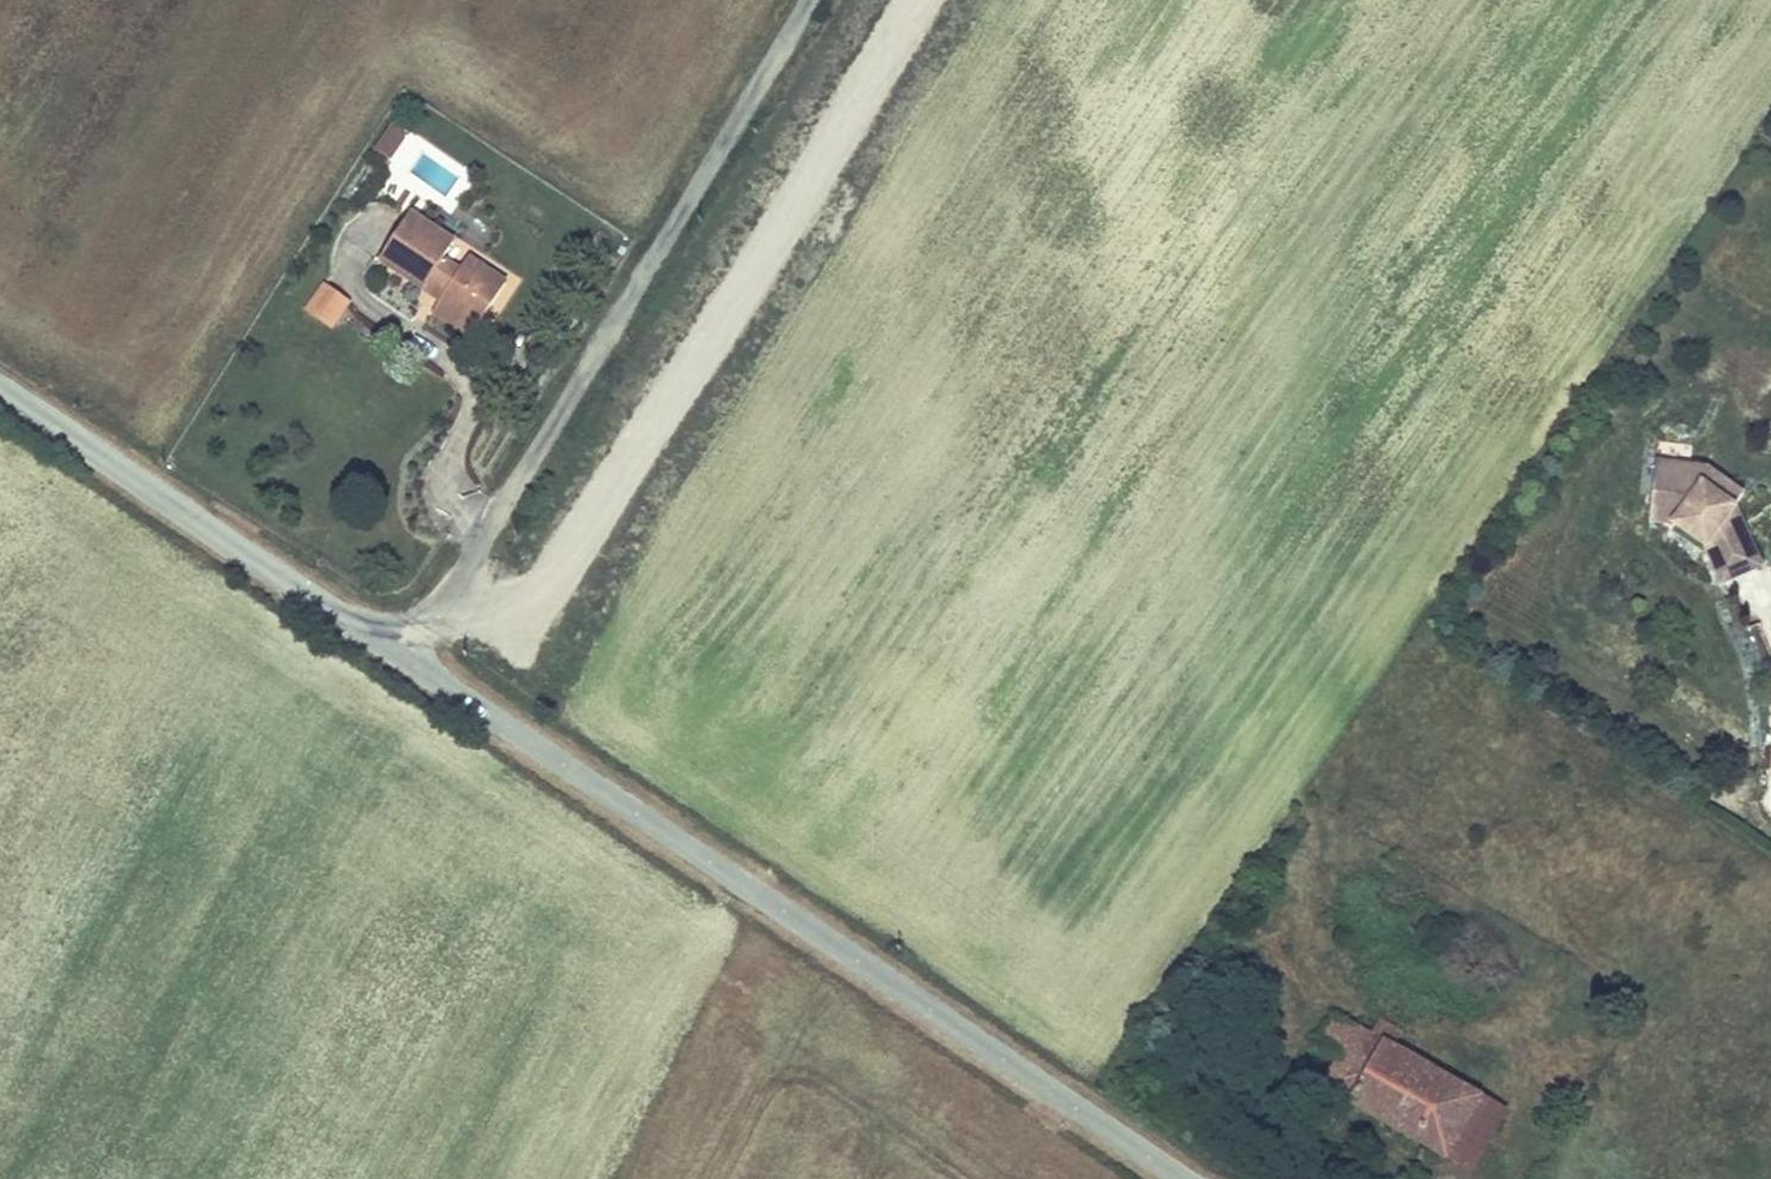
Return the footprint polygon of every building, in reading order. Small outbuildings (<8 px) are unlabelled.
[(410,127),(394,118),(377,146),(393,156),(410,127)] [(457,234),(412,206),(380,259),(441,296),(479,320),(506,277),(468,253),(462,264),(445,254),(457,234)] [(470,335),(479,320),(441,296),(431,311),(470,335)] [(1710,460),(1658,455),(1651,521),(1680,523),(1703,540),(1723,583),(1768,564),(1740,502),(1749,486),(1710,460)] [(1377,1030),(1339,1007),(1320,1039),(1344,1053),(1327,1082),(1350,1096),(1417,1136),(1440,1098),(1471,1116),(1484,1095),(1400,1044),(1377,1030)] [(1387,1013),(1377,1030),(1400,1044),(1410,1027),(1387,1013)] [(1440,1098),(1417,1136),(1473,1170),(1510,1110),(1484,1095),(1471,1116),(1440,1098)]
